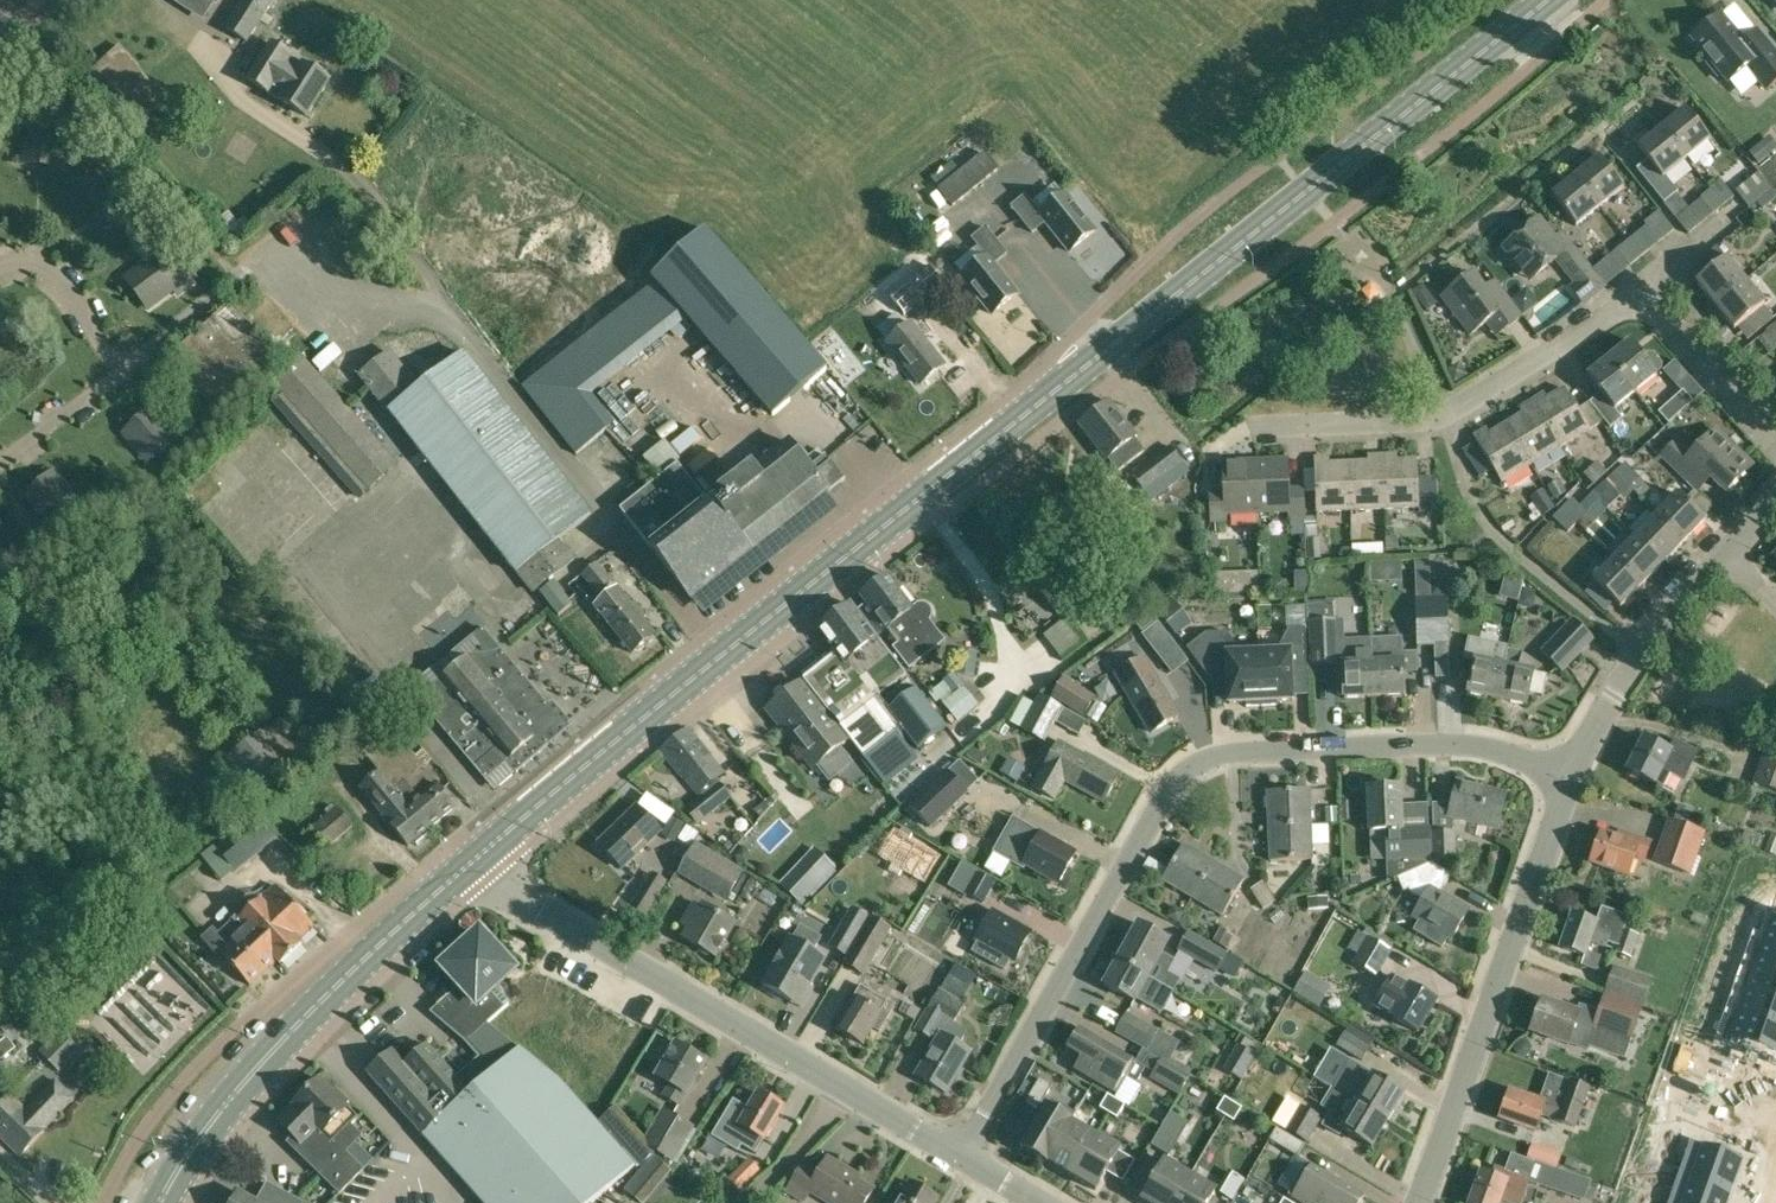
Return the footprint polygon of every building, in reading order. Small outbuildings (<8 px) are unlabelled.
[(226,27),(247,40),(273,0),(244,0),(226,27)] [(1708,61),(1705,63),(1718,78),(1720,76),(1728,85),(1748,69),(1767,92),(1775,84),(1775,51),(1757,28),(1744,39),(1721,12),(1714,18),(1711,14),(1695,29),(1697,32),(1689,39),(1708,61)] [(250,78),(282,99),(307,115),(331,79),(303,60),(300,63),(292,58),(294,55),(273,42),(250,78)] [(118,48),(79,84),(127,137),(166,101),(118,48)] [(1660,128),(1684,159),(1708,139),(1684,109),(1660,128)] [(30,122),(25,152),(24,165),(59,170),(61,157),(65,135),(70,136),(73,117),(55,115),(54,125),(30,122)] [(1684,159),(1660,128),(1636,148),(1646,160),(1635,169),(1662,203),(1676,192),(1663,176),(1684,159)] [(1775,150),(1775,146),(1769,137),(1748,153),(1757,164),(1775,150)] [(984,153),(962,171),(975,188),(997,170),(984,153)] [(1599,158),(1575,177),(1600,208),(1624,189),(1599,158)] [(1735,192),(1736,194),(1748,209),(1771,190),(1745,160),(1730,172),(1742,186),(1735,192)] [(953,206),(975,188),(962,171),(939,189),(953,206)] [(126,176),(107,192),(99,200),(120,226),(149,201),(126,176)] [(1576,227),(1600,208),(1575,177),(1551,197),(1576,227)] [(1721,206),(1732,198),(1720,183),(1709,191),(1721,206)] [(1699,200),(1701,202),(1711,215),(1721,206),(1709,191),(1699,200)] [(1046,222),(1069,252),(1095,231),(1065,194),(1040,215),(1025,196),(1012,207),(1033,233),(1046,222)] [(1643,225),(1657,242),(1671,231),(1657,213),(1643,225)] [(1597,282),(1590,273),(1560,235),(1552,242),(1541,227),(1531,234),(1528,230),(1504,249),(1521,270),(1526,266),(1535,276),(1556,260),(1583,293),(1597,282)] [(986,228),(973,238),(988,257),(962,277),(992,314),(1018,294),(994,264),(1007,254),(986,228)] [(705,229),(651,276),(773,416),(827,369),(705,229)] [(1627,242),(1639,257),(1650,249),(1637,234),(1627,242)] [(1616,250),(1629,265),(1639,257),(1627,242),(1616,250)] [(159,254),(135,272),(125,279),(146,309),(156,302),(174,288),(178,293),(193,282),(182,267),(174,273),(159,254)] [(1714,306),(1744,281),(1725,258),(1695,283),(1714,306)] [(1476,271),(1445,296),(1475,335),(1489,324),(1498,336),(1506,330),(1516,322),(1521,319),(1493,283),(1488,287),(1476,271)] [(1744,281),(1714,306),(1733,330),(1763,305),(1744,281)] [(217,413),(279,358),(230,303),(168,358),(217,413)] [(920,385),(944,365),(910,323),(886,343),(920,385)] [(1766,332),(1775,344),(1775,324),(1766,332)] [(1657,377),(1655,375),(1662,369),(1663,363),(1654,354),(1648,353),(1642,358),(1630,342),(1608,359),(1635,394),(1657,377)] [(514,572),(516,571),(532,591),(574,559),(558,539),(590,513),(464,352),(418,388),(389,351),(360,374),(514,572)] [(300,354),(271,381),(281,392),(273,400),(358,494),(395,460),(300,354)] [(1620,419),(1614,410),(1635,394),(1608,359),(1586,375),(1600,394),(1589,403),(1609,428),(1620,419)] [(1538,397),(1530,402),(1558,448),(1587,430),(1563,390),(1542,402),(1538,397)] [(1669,422),(1693,401),(1684,390),(1659,411),(1669,422)] [(1118,471),(1144,451),(1134,439),(1137,437),(1109,401),(1078,424),(1106,460),(1108,459),(1118,471)] [(1504,425),(1528,465),(1558,448),(1530,402),(1522,406),(1525,412),(1504,425)] [(173,436),(157,418),(150,409),(124,431),(132,440),(148,459),(173,436)] [(1499,483),(1528,465),(1504,425),(1484,437),(1480,432),(1471,437),(1499,483)] [(1679,439),(1665,454),(1661,457),(1698,493),(1715,476),(1729,489),(1754,463),(1718,428),(1693,453),(1679,439)] [(661,477),(620,509),(691,600),(829,492),(844,480),(831,463),(830,464),(825,457),(810,469),(789,442),(708,505),(698,491),(677,465),(661,477)] [(1132,476),(1152,503),(1187,474),(1169,449),(1132,476)] [(1349,463),(1351,511),(1385,510),(1383,456),(1373,457),(1373,463),(1349,463)] [(1383,456),(1385,510),(1419,509),(1417,462),(1393,463),(1392,456),(1383,456)] [(1317,512),(1351,511),(1349,463),(1326,464),(1325,458),(1315,459),(1317,512)] [(1255,461),(1257,515),(1289,514),(1289,519),(1304,519),(1302,489),(1288,489),(1287,460),(1255,461)] [(1597,460),(1583,473),(1594,484),(1608,471),(1597,460)] [(1257,515),(1255,461),(1224,462),(1225,492),(1210,493),(1211,523),(1226,523),(1226,516),(1257,515)] [(1624,465),(1614,474),(1628,488),(1632,492),(1634,490),(1641,497),(1649,490),(1638,479),(1624,465)] [(81,504),(61,481),(53,470),(25,495),(48,522),(44,526),(56,539),(70,528),(63,520),(81,504)] [(1632,492),(1628,488),(1614,474),(1605,482),(1619,497),(1620,496),(1624,500),(1632,492)] [(1567,492),(1559,478),(1546,485),(1554,499),(1567,492)] [(192,480),(182,486),(193,505),(203,499),(192,480)] [(1531,496),(1542,515),(1555,507),(1544,488),(1531,496)] [(1655,517),(1683,544),(1704,522),(1676,495),(1655,517)] [(1561,509),(1575,523),(1585,514),(1570,500),(1561,509)] [(1561,509),(1552,519),(1566,533),(1575,523),(1561,509)] [(1634,538),(1662,565),(1683,544),(1655,517),(1634,538)] [(1308,537),(1308,558),(1321,558),(1321,537),(1318,537),(1308,537)] [(1662,565),(1634,538),(1613,560),(1641,587),(1662,565)] [(1383,542),(1353,543),(1352,543),(1353,555),(1384,555),(1384,554),(1384,548),(1383,542)] [(3,553),(0,549),(0,589),(20,572),(3,553)] [(1641,587),(1613,560),(1592,581),(1620,608),(1641,587)] [(1050,584),(1068,606),(1096,584),(1078,562),(1050,584)] [(596,594),(611,582),(597,563),(582,575),(596,594)] [(1295,570),(1294,594),(1308,594),(1308,570),(1295,570)] [(453,573),(431,585),(437,595),(459,582),(453,573)] [(1240,594),(1240,573),(1214,573),(1215,595),(1240,594)] [(945,642),(929,621),(930,620),(931,618),(932,616),(932,614),(932,612),(931,611),(930,609),(929,607),(928,606),(926,605),(924,604),(922,604),(920,604),(918,604),(917,605),(912,608),(888,577),(885,580),(880,579),(875,583),(873,588),(860,598),(867,606),(862,609),(881,634),(886,630),(897,644),(892,649),(908,670),(945,642)] [(553,582),(540,593),(558,616),(571,605),(553,582)] [(631,606),(624,597),(616,587),(594,605),(609,624),(608,625),(631,653),(634,650),(639,651),(643,647),(643,643),(654,634),(642,619),(646,616),(635,602),(631,606)] [(1432,596),(1434,645),(1438,645),(1439,677),(1453,677),(1452,645),(1453,645),(1452,595),(1432,596)] [(1421,645),(1434,645),(1432,596),(1419,596),(1421,645)] [(1374,697),(1372,663),(1371,639),(1353,639),(1345,649),(1345,652),(1339,653),(1338,636),(1344,635),(1343,618),(1338,619),(1337,600),(1307,601),(1308,622),(1311,622),(1313,666),(1344,665),(1344,678),(1338,679),(1339,695),(1345,695),(1345,698),(1374,697)] [(1185,615),(1176,603),(1162,614),(1171,626),(1185,615)] [(862,609),(857,613),(852,606),(819,631),(837,654),(803,680),(863,757),(901,728),(877,698),(906,676),(876,638),(881,634),(862,609)] [(1574,619),(1573,619),(1543,651),(1565,673),(1596,640),(1574,619)] [(518,771),(548,747),(571,728),(571,721),(556,702),(550,704),(549,705),(493,637),(484,627),(414,684),(432,705),(427,709),(445,729),(486,779),(509,760),(518,771)] [(1292,672),(1307,671),(1305,628),(1289,629),(1279,646),(1279,651),(1259,652),(1261,706),(1277,706),(1277,701),(1294,701),(1292,672)] [(1246,707),(1261,706),(1259,652),(1237,653),(1237,648),(1227,632),(1206,633),(1187,648),(1208,676),(1228,675),(1229,703),(1246,703),(1246,707)] [(1170,638),(1154,650),(1171,673),(1187,660),(1170,638)] [(537,683),(565,668),(552,645),(525,660),(537,683)] [(1543,673),(1533,672),(1518,668),(1522,652),(1508,649),(1504,665),(1505,665),(1497,699),(1526,705),(1528,693),(1538,695),(1543,673)] [(976,659),(957,656),(955,675),(974,677),(976,659)] [(585,657),(564,670),(577,692),(598,680),(585,657)] [(1178,717),(1153,675),(1143,658),(1116,674),(1151,733),(1178,717)] [(1505,665),(1504,665),(1475,659),(1468,693),(1497,699),(1505,665)] [(1377,663),(1372,663),(1374,697),(1405,696),(1403,662),(1377,663)] [(1097,695),(1064,675),(1051,697),(1084,716),(1097,695)] [(847,743),(833,726),(800,683),(766,710),(813,770),(818,767),(829,782),(853,763),(841,748),(847,743)] [(947,726),(917,688),(889,711),(918,749),(947,726)] [(1046,742),(1064,707),(1039,693),(1020,729),(1046,742)] [(230,762),(254,793),(315,746),(291,714),(230,762)] [(429,830),(457,806),(437,782),(420,797),(407,782),(420,771),(413,762),(417,759),(391,728),(363,751),(381,773),(362,789),(410,846),(416,841),(418,843),(431,832),(429,830)] [(721,781),(719,782),(717,780),(724,774),(710,756),(688,729),(660,751),(698,798),(685,809),(698,825),(734,797),(721,781)] [(1675,742),(1670,752),(1645,739),(1628,771),(1663,790),(1671,773),(1684,780),(1698,754),(1675,742)] [(1052,799),(1062,780),(1104,804),(1120,777),(1067,747),(1058,742),(1032,788),(1052,799)] [(1770,748),(1757,785),(1775,792),(1775,751),(1770,748)] [(909,807),(931,829),(979,783),(958,760),(909,807)] [(1452,802),(1449,815),(1454,816),(1498,828),(1507,796),(1457,783),(1452,802)] [(1388,882),(1398,878),(1432,863),(1433,862),(1431,832),(1433,831),(1433,828),(1430,828),(1430,826),(1400,827),(1399,788),(1367,790),(1369,832),(1386,832),(1388,882)] [(1269,826),(1310,825),(1309,790),(1268,791),(1269,826)] [(1442,820),(1444,796),(1428,795),(1426,818),(1442,820)] [(1689,823),(1694,809),(1679,804),(1674,818),(1673,820),(1689,825),(1689,823)] [(622,867),(661,830),(637,806),(608,834),(612,838),(603,847),(622,867)] [(327,847),(353,827),(338,808),(312,829),(327,847)] [(235,872),(278,837),(260,814),(216,849),(235,872)] [(671,818),(663,833),(677,840),(684,825),(671,818)] [(1021,870),(1025,864),(1059,883),(1076,853),(1015,820),(995,855),(1021,870)] [(1654,860),(1677,869),(1690,873),(1704,834),(1668,821),(1654,860)] [(1772,846),(1775,834),(1775,827),(1765,823),(1759,841),(1772,846)] [(1310,825),(1269,826),(1270,861),(1311,859),(1310,825)] [(1431,832),(1433,862),(1452,861),(1458,861),(1456,830),(1454,830),(1433,831),(1431,832)] [(1644,862),(1651,844),(1618,832),(1616,838),(1601,833),(1591,863),(1628,877),(1635,859),(1644,862)] [(1192,897),(1214,861),(1184,843),(1162,879),(1192,897)] [(731,891),(728,896),(729,897),(744,871),(698,844),(682,869),(706,883),(709,878),(731,891)] [(814,847),(779,884),(801,905),(836,868),(814,847)] [(1136,861),(1155,871),(1161,859),(1142,849),(1136,861)] [(1214,861),(1192,897),(1222,915),(1244,879),(1214,861)] [(1451,875),(1432,863),(1398,878),(1404,891),(1409,889),(1411,893),(1423,900),(1414,917),(1420,920),(1414,931),(1443,948),(1449,937),(1452,939),(1469,911),(1440,894),(1451,875)] [(983,904),(996,882),(977,871),(965,893),(983,904)] [(645,915),(665,883),(653,875),(634,906),(645,915)] [(1002,881),(995,897),(1026,910),(1033,894),(1002,881)] [(1473,881),(1467,894),(1485,903),(1492,890),(1473,881)] [(253,903),(220,934),(230,944),(221,953),(251,985),(278,961),(282,965),(305,944),(301,940),(316,927),(277,886),(255,906),(253,903)] [(715,957),(735,924),(705,906),(703,909),(696,906),(684,927),(691,931),(686,939),(700,948),(701,952),(708,956),(712,955),(715,957)] [(1602,907),(1596,923),(1572,915),(1561,947),(1585,956),(1581,966),(1593,971),(1596,963),(1600,964),(1603,957),(1589,952),(1593,942),(1606,947),(1608,943),(1616,946),(1614,952),(1630,958),(1638,937),(1624,931),(1629,917),(1602,907)] [(846,955),(868,918),(853,909),(831,945),(846,955)] [(979,941),(972,954),(1005,972),(1012,960),(1015,961),(1031,933),(993,911),(977,940),(979,941)] [(873,917),(859,940),(843,966),(862,977),(891,928),(873,917)] [(1734,924),(1721,919),(1717,928),(1731,933),(1734,924)] [(1759,943),(1775,949),(1775,921),(1773,920),(1765,944),(1759,942),(1759,943)] [(1175,960),(1164,953),(1171,940),(1140,922),(1132,935),(1118,960),(1148,977),(1172,991),(1179,980),(1178,980),(1179,979),(1168,973),(1175,960)] [(1377,976),(1393,949),(1396,943),(1367,927),(1364,933),(1358,930),(1348,950),(1357,955),(1353,962),(1377,976)] [(1713,937),(1727,942),(1731,933),(1717,928),(1713,937)] [(1233,936),(1220,929),(1213,942),(1226,950),(1233,936)] [(825,958),(813,951),(820,939),(806,931),(799,943),(792,939),(764,985),(791,1001),(798,1005),(808,987),(825,958)] [(1220,973),(1222,969),(1230,954),(1192,932),(1181,951),(1220,973)] [(486,1202),(592,1202),(635,1165),(558,1078),(557,1079),(492,1026),(493,1024),(490,1021),(511,1003),(497,988),(516,970),(489,940),(489,941),(486,937),(477,937),(473,940),(443,967),(460,986),(461,986),(466,992),(454,1003),(455,1004),(448,1010),(447,1018),(484,1060),(461,1080),(429,1044),(406,1064),(394,1050),(369,1072),(486,1202)] [(1751,966),(1775,975),(1775,949),(1759,943),(1758,944),(1751,965),(1751,966)] [(1729,968),(1732,959),(1719,954),(1716,963),(1729,968)] [(1166,1002),(1172,991),(1148,977),(1118,960),(1104,985),(1134,1001),(1136,997),(1161,1011),(1166,1002)] [(943,987),(965,999),(977,978),(956,965),(943,987)] [(1608,992),(1647,1005),(1655,978),(1617,966),(1608,992)] [(1743,989),(1775,1001),(1775,975),(1751,966),(1743,989)] [(1295,990),(1305,996),(1321,1006),(1332,988),(1316,978),(1305,971),(1295,990)] [(1392,978),(1376,1006),(1393,1016),(1392,1017),(1418,1032),(1436,1001),(1410,986),(1409,988),(1392,978)] [(888,1001),(887,1002),(861,986),(836,1028),(840,1030),(841,1034),(846,1037),(849,1035),(864,1044),(874,1028),(879,1031),(895,1005),(888,1001)] [(1735,1012),(1775,1026),(1775,1001),(1743,989),(1742,990),(1748,992),(1740,1012),(1735,1011),(1735,1012)] [(940,990),(928,1010),(926,1009),(914,1029),(931,1040),(933,1036),(939,1040),(919,1075),(947,1092),(971,1051),(960,1045),(966,1035),(965,1030),(953,1023),(964,1005),(940,990)] [(1705,991),(1702,1000),(1716,1005),(1719,996),(1705,991)] [(1595,1031),(1600,1033),(1634,1044),(1647,1005),(1608,992),(1602,1011),(1583,1004),(1579,1015),(1542,1001),(1531,1031),(1568,1045),(1573,1030),(1593,1037),(1595,1031)] [(1712,1014),(1716,1005),(1702,1000),(1699,1009),(1712,1014)] [(1726,1037),(1775,1055),(1775,1026),(1735,1012),(1726,1037)] [(1163,1056),(1172,1037),(1127,1013),(1126,1014),(1115,1033),(1148,1051),(1150,1048),(1163,1056)] [(1117,1095),(1128,1078),(1137,1083),(1146,1068),(1081,1029),(1069,1049),(1083,1057),(1076,1070),(1117,1095)] [(1371,1047),(1347,1031),(1337,1045),(1362,1060),(1371,1047)] [(681,1106),(688,1094),(707,1062),(694,1054),(694,1050),(685,1045),(681,1047),(677,1044),(658,1077),(671,1085),(665,1096),(681,1106)] [(1242,1080),(1258,1055),(1240,1044),(1225,1069),(1242,1080)] [(1290,1081),(1326,1099),(1340,1070),(1304,1053),(1290,1081)] [(1181,1094),(1192,1076),(1163,1059),(1153,1078),(1181,1094)] [(600,1101),(610,1084),(572,1060),(562,1077),(600,1101)] [(1535,1131),(1541,1114),(1556,1120),(1556,1121),(1575,1128),(1589,1089),(1550,1074),(1540,1102),(1510,1091),(1500,1118),(1535,1131)] [(1350,1098),(1388,1120),(1404,1093),(1374,1075),(1368,1085),(1361,1080),(1350,1098)] [(356,1142),(362,1135),(352,1125),(360,1117),(346,1104),(350,1101),(338,1089),(335,1093),(320,1079),(294,1105),(295,1106),(279,1122),(294,1136),(288,1142),(341,1193),(364,1169),(354,1159),(364,1149),(356,1142)] [(1040,1079),(1026,1102),(1039,1109),(1052,1086),(1040,1079)] [(1372,1146),(1388,1120),(1350,1098),(1333,1088),(1323,1105),(1332,1110),(1324,1125),(1341,1135),(1344,1130),(1372,1146)] [(68,1107),(53,1092),(32,1113),(12,1094),(0,1107),(0,1135),(21,1156),(49,1128),(48,1127),(68,1107)] [(733,1100),(712,1137),(738,1152),(742,1146),(756,1154),(764,1139),(765,1140),(784,1108),(759,1093),(750,1110),(733,1100)] [(1100,1108),(1109,1113),(1117,1100),(1108,1095),(1100,1108)] [(1217,1111),(1226,1116),(1233,1104),(1224,1099),(1217,1111)] [(1125,1105),(1117,1100),(1109,1113),(1117,1119),(1125,1105)] [(1233,1104),(1226,1116),(1234,1121),(1241,1109),(1233,1104)] [(1024,1146),(1048,1160),(1072,1119),(1048,1105),(1024,1146)] [(1309,1143),(1323,1118),(1300,1105),(1286,1129),(1309,1143)] [(674,1161),(695,1126),(664,1107),(642,1143),(656,1151),(654,1153),(670,1165),(673,1160),(674,1161)] [(1167,1155),(1186,1123),(1171,1113),(1152,1145),(1167,1155)] [(1072,1119),(1048,1160),(1072,1174),(1096,1134),(1072,1119)] [(1691,1142),(1681,1171),(1731,1188),(1741,1159),(1712,1149),(1716,1135),(1685,1124),(1680,1138),(1691,1142)] [(1296,1156),(1304,1144),(1277,1128),(1269,1141),(1296,1156)] [(1121,1148),(1096,1134),(1072,1174),(1097,1189),(1121,1148)] [(1502,1200),(1510,1202),(1520,1202),(1529,1180),(1581,1200),(1588,1180),(1536,1160),(1512,1151),(1505,1170),(1485,1162),(1481,1172),(1469,1202),(1501,1202),(1502,1200)] [(653,1156),(638,1173),(656,1188),(670,1171),(653,1156)] [(811,1191),(831,1202),(866,1202),(874,1190),(846,1173),(848,1169),(829,1158),(819,1175),(802,1165),(787,1191),(805,1201),(811,1191)] [(1149,1202),(1174,1202),(1192,1174),(1167,1159),(1143,1199),(1149,1202)] [(740,1191),(761,1170),(751,1160),(730,1181),(740,1191)] [(1364,1196),(1307,1163),(1288,1196),(1300,1202),(1359,1202),(1364,1196)] [(1731,1188),(1681,1171),(1671,1199),(1682,1202),(1725,1202),(1731,1188)] [(1192,1174),(1174,1202),(1208,1202),(1217,1189),(1192,1174)] [(1632,1175),(1629,1184),(1643,1189),(1646,1180),(1632,1175)] [(940,1199),(911,1182),(898,1202),(937,1202),(940,1199)] [(268,1183),(258,1200),(263,1202),(303,1202),(268,1183)] [(241,1193),(235,1202),(259,1202),(241,1193)]
